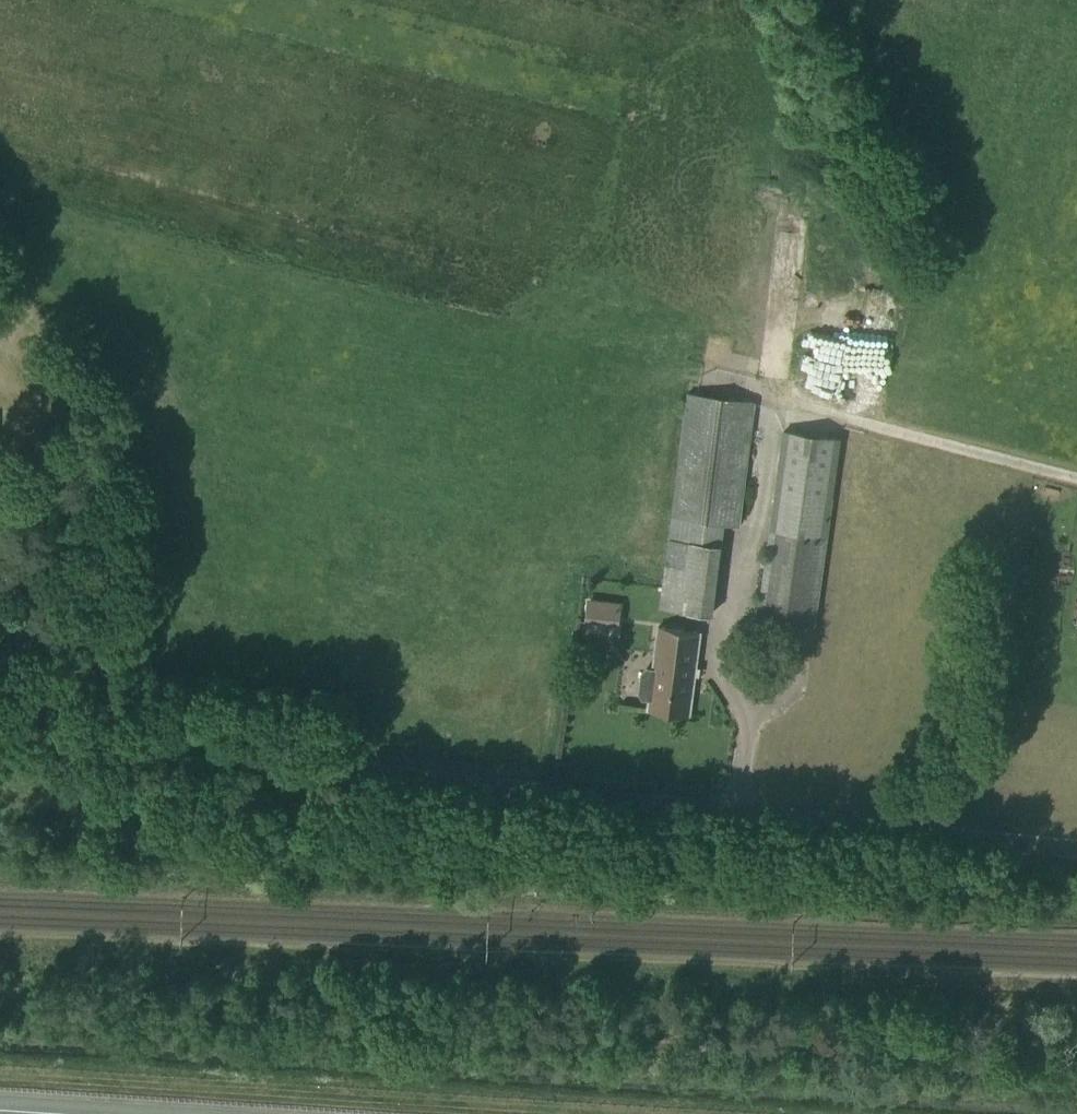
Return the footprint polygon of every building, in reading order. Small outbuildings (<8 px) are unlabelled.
[(687,395),(672,517),(660,608),(711,615),(723,524),(738,525),(754,403),(687,395)] [(815,627),(843,441),(786,433),(758,619),(815,627)] [(588,600),(586,621),(619,626),(622,605),(588,600)] [(688,715),(699,635),(657,629),(650,683),(645,682),(644,699),(648,700),(647,710),(688,715)]
